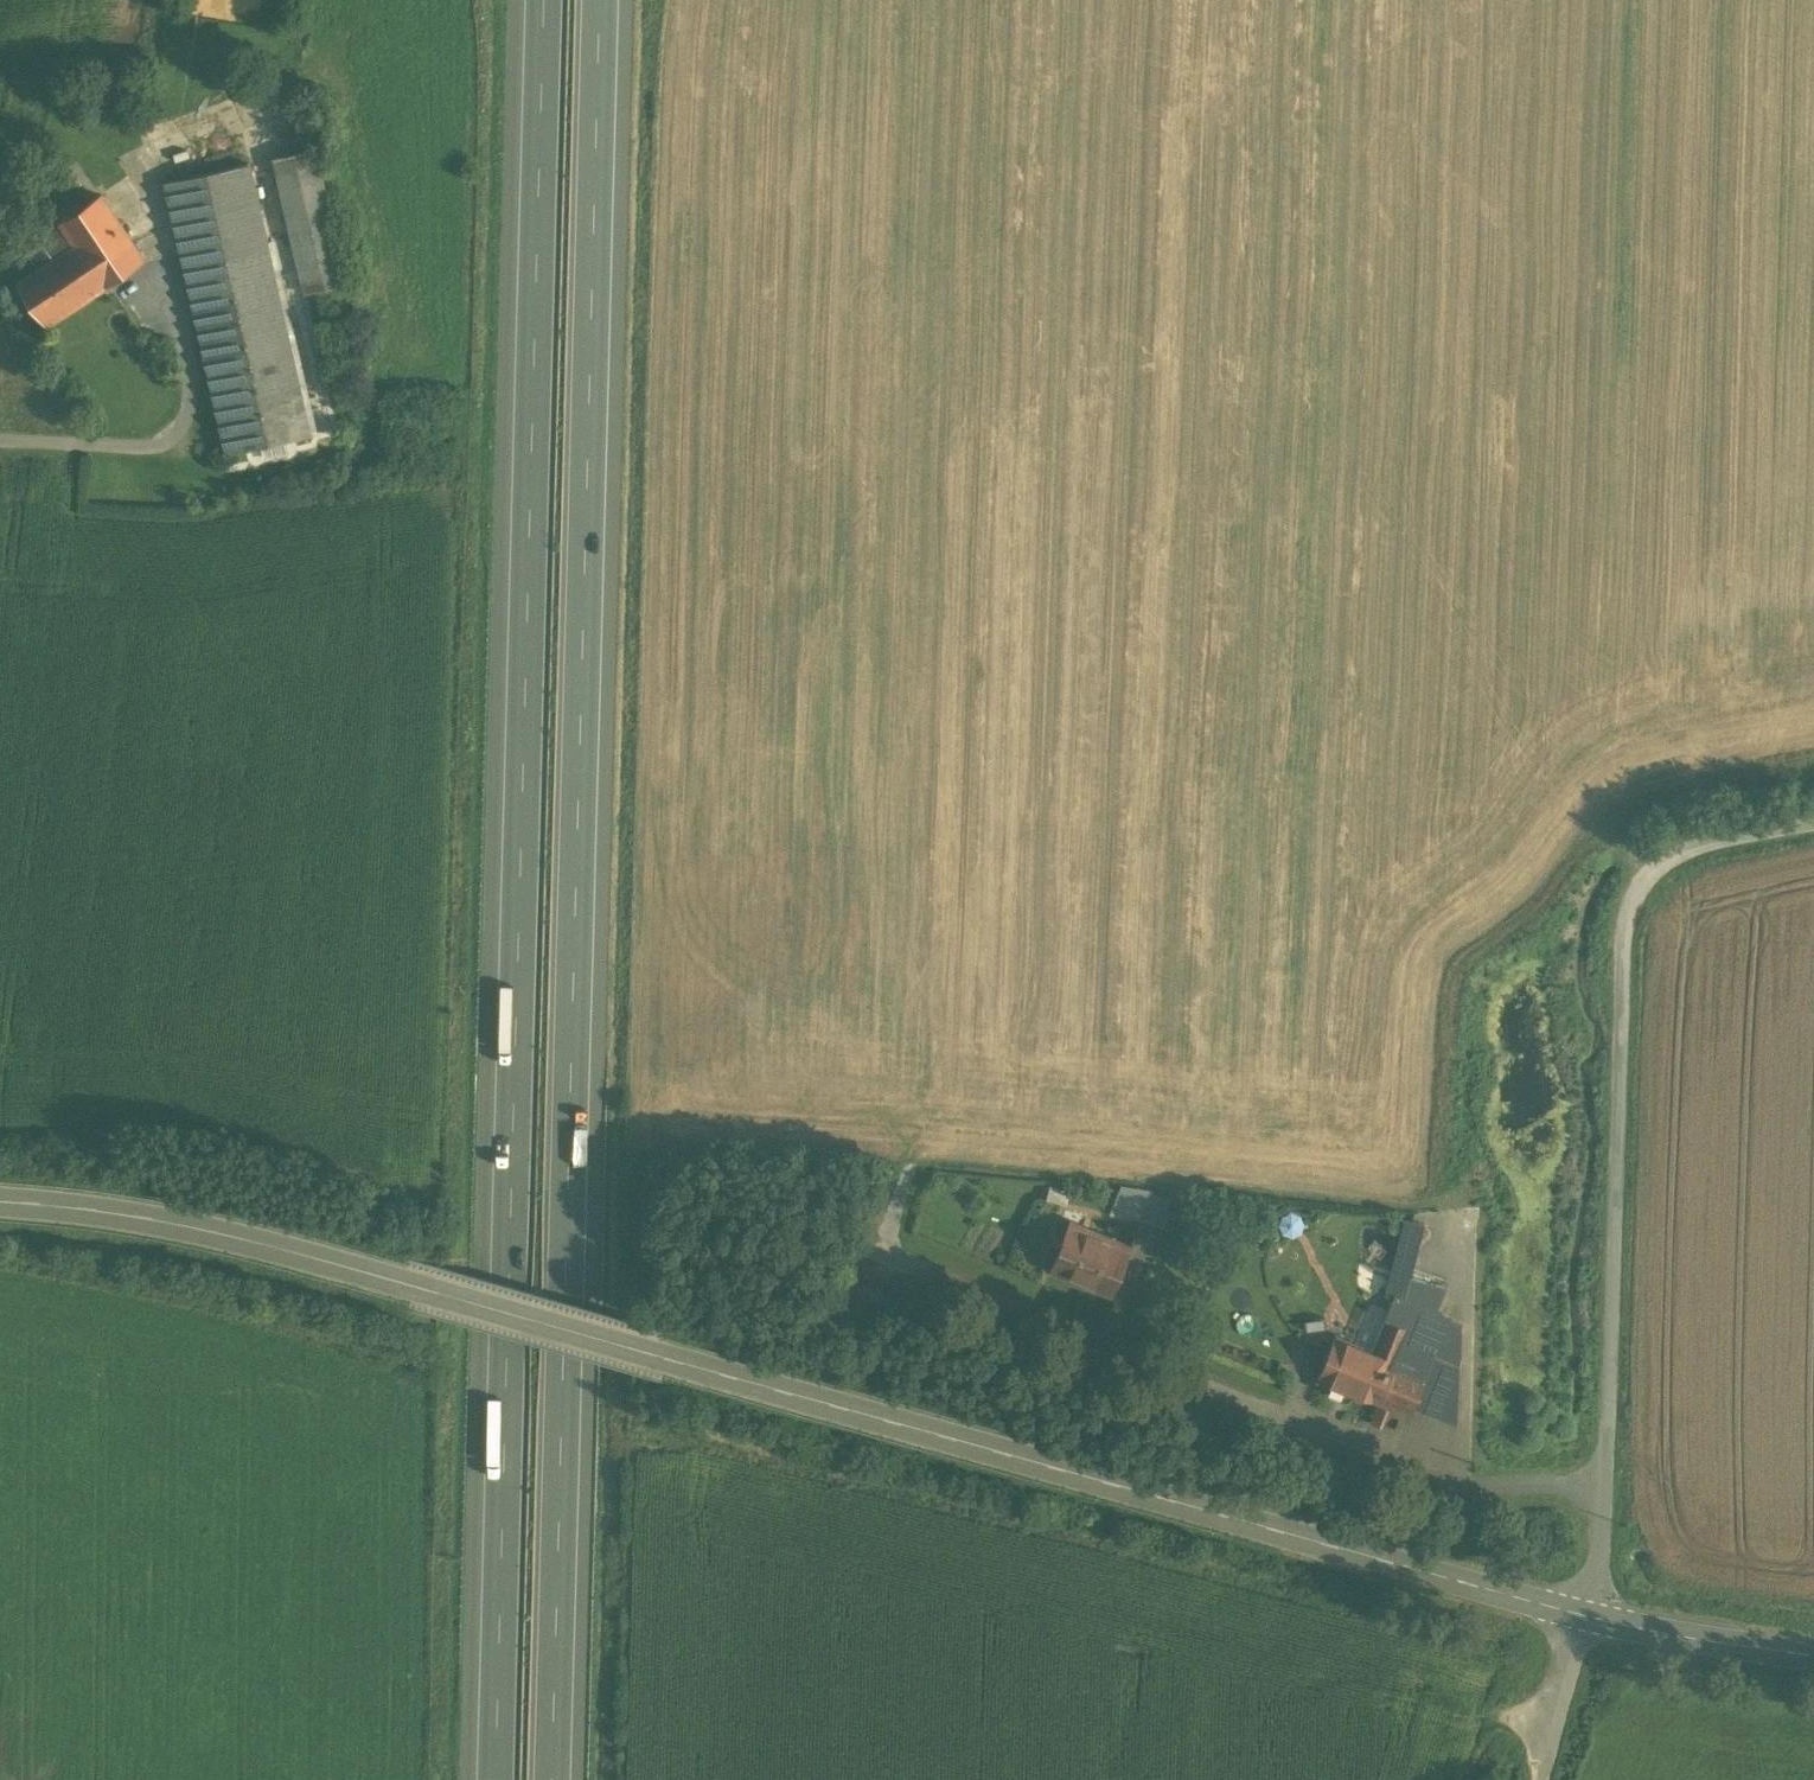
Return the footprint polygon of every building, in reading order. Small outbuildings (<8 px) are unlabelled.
[(315,146),(273,156),(304,292),(347,282),(315,146)] [(248,162),(166,180),(228,452),(310,433),(248,162)] [(144,258),(100,193),(60,220),(76,243),(104,284),(104,285),(144,258)] [(76,243),(18,281),(21,286),(46,322),(104,284),(76,243)] [(1146,1207),(1142,1216),(1170,1228),(1180,1204),(1144,1188),(1137,1203),(1146,1207)] [(1381,1353),(1365,1394),(1410,1413),(1415,1403),(1457,1421),(1462,1323),(1433,1311),(1443,1286),(1410,1276),(1424,1222),(1406,1218),(1387,1294),(1394,1297),(1379,1332),(1372,1349),(1381,1353)] [(1068,1223),(1051,1268),(1113,1292),(1130,1248),(1068,1223)] [(1338,1336),(1372,1349),(1379,1332),(1365,1327),(1369,1316),(1348,1308),(1338,1336)] [(1338,1336),(1336,1335),(1318,1381),(1348,1393),(1349,1388),(1365,1394),(1381,1353),(1372,1349),(1338,1336)]
